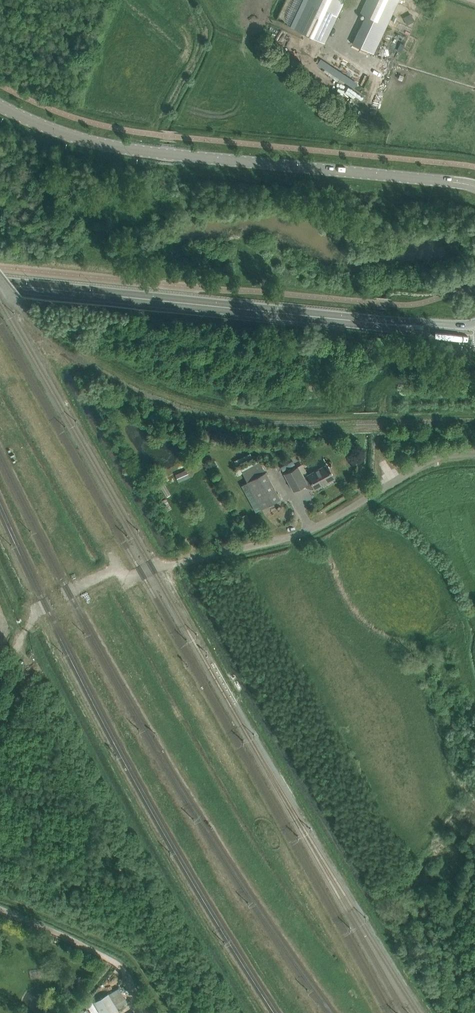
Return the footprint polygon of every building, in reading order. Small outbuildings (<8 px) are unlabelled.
[(345,0),(308,0),(294,29),(325,43),(345,0)] [(395,6),(398,0),(367,0),(361,13),(366,16),(353,44),(373,53),(395,6)] [(237,467),(253,459),(250,454),(235,462),(237,467)] [(247,481),(265,471),(260,462),(259,460),(235,472),(238,477),(243,474),(247,481)] [(335,478),(330,469),(328,466),(307,477),(300,465),(284,474),(294,491),(307,484),(307,483),(311,481),(315,488),(335,478)] [(190,477),(187,469),(175,474),(179,482),(190,477)] [(280,499),(275,490),(265,471),(247,481),(262,508),(280,499)] [(94,1002),(100,1012),(111,1012),(118,1009),(108,993),(94,1002)] [(91,1000),(86,1003),(92,1012),(99,1012),(91,1000)]
